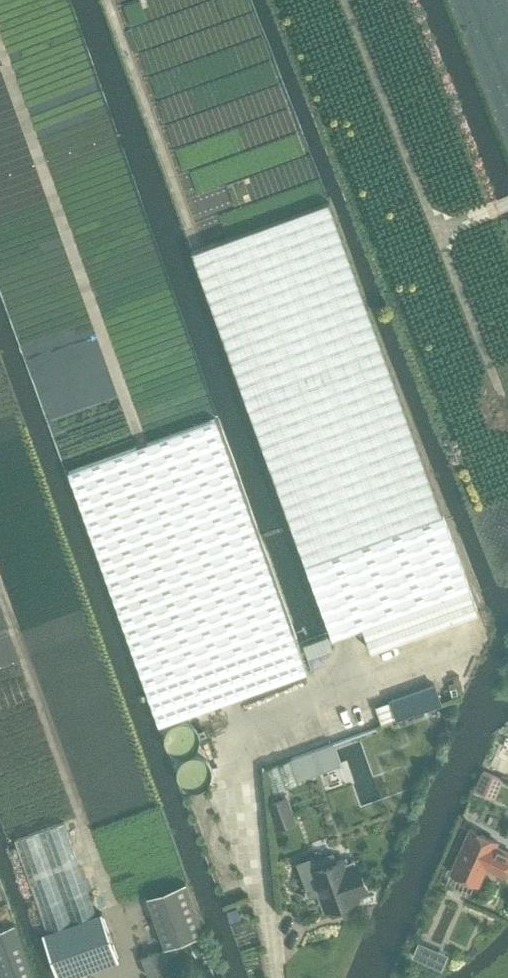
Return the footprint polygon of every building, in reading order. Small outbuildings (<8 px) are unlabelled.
[(328,200),(191,250),(332,637),(362,626),(469,587),(328,200)] [(224,445),(214,418),(122,451),(67,471),(83,514),(159,723),(234,696),(306,671),(224,445)] [(469,587),(362,626),(371,650),(478,611),(469,587)] [(328,636),(303,645),(308,657),(333,649),(328,636)] [(397,717),(442,701),(435,683),(391,699),(397,717)] [(212,734),(212,728),(211,723),(208,718),(203,714),(197,713),(191,713),(186,716),(182,720),(179,725),(178,731),(180,737),(183,742),(188,745),(194,747),(200,746),(205,744),(209,740),(212,734)] [(333,742),(265,767),(274,791),(299,782),(298,779),(341,763),(333,742)] [(226,779),(228,772),(227,766),(225,760),(220,755),(213,753),(207,753),(201,756),(196,761),(194,767),(194,774),(197,780),(202,785),(208,787),(215,787),(221,784),(226,779)] [(483,770),(475,789),(493,797),(502,778),(483,770)] [(277,825),(293,820),(285,796),(269,802),(277,825)] [(62,821),(15,838),(37,902),(47,927),(95,910),(78,864),(62,821)] [(449,872),(477,884),(485,866),(502,874),(507,861),(507,851),(494,845),(496,841),(468,828),(449,872)] [(312,870),(301,874),(310,897),(321,893),(327,908),(355,898),(354,894),(366,890),(357,863),(355,864),(354,860),(344,863),(342,858),(337,860),(333,851),(315,858),(314,855),(308,858),(312,870)] [(166,946),(204,933),(186,882),(148,896),(166,946)] [(231,922),(241,918),(237,907),(227,911),(231,922)] [(58,977),(63,977),(118,958),(101,912),(42,933),(58,977)] [(3,977),(33,977),(13,922),(0,926),(0,970),(3,977)] [(164,949),(141,957),(148,976),(171,968),(164,949)] [(193,977),(216,977),(212,966),(191,974),(193,977)]
